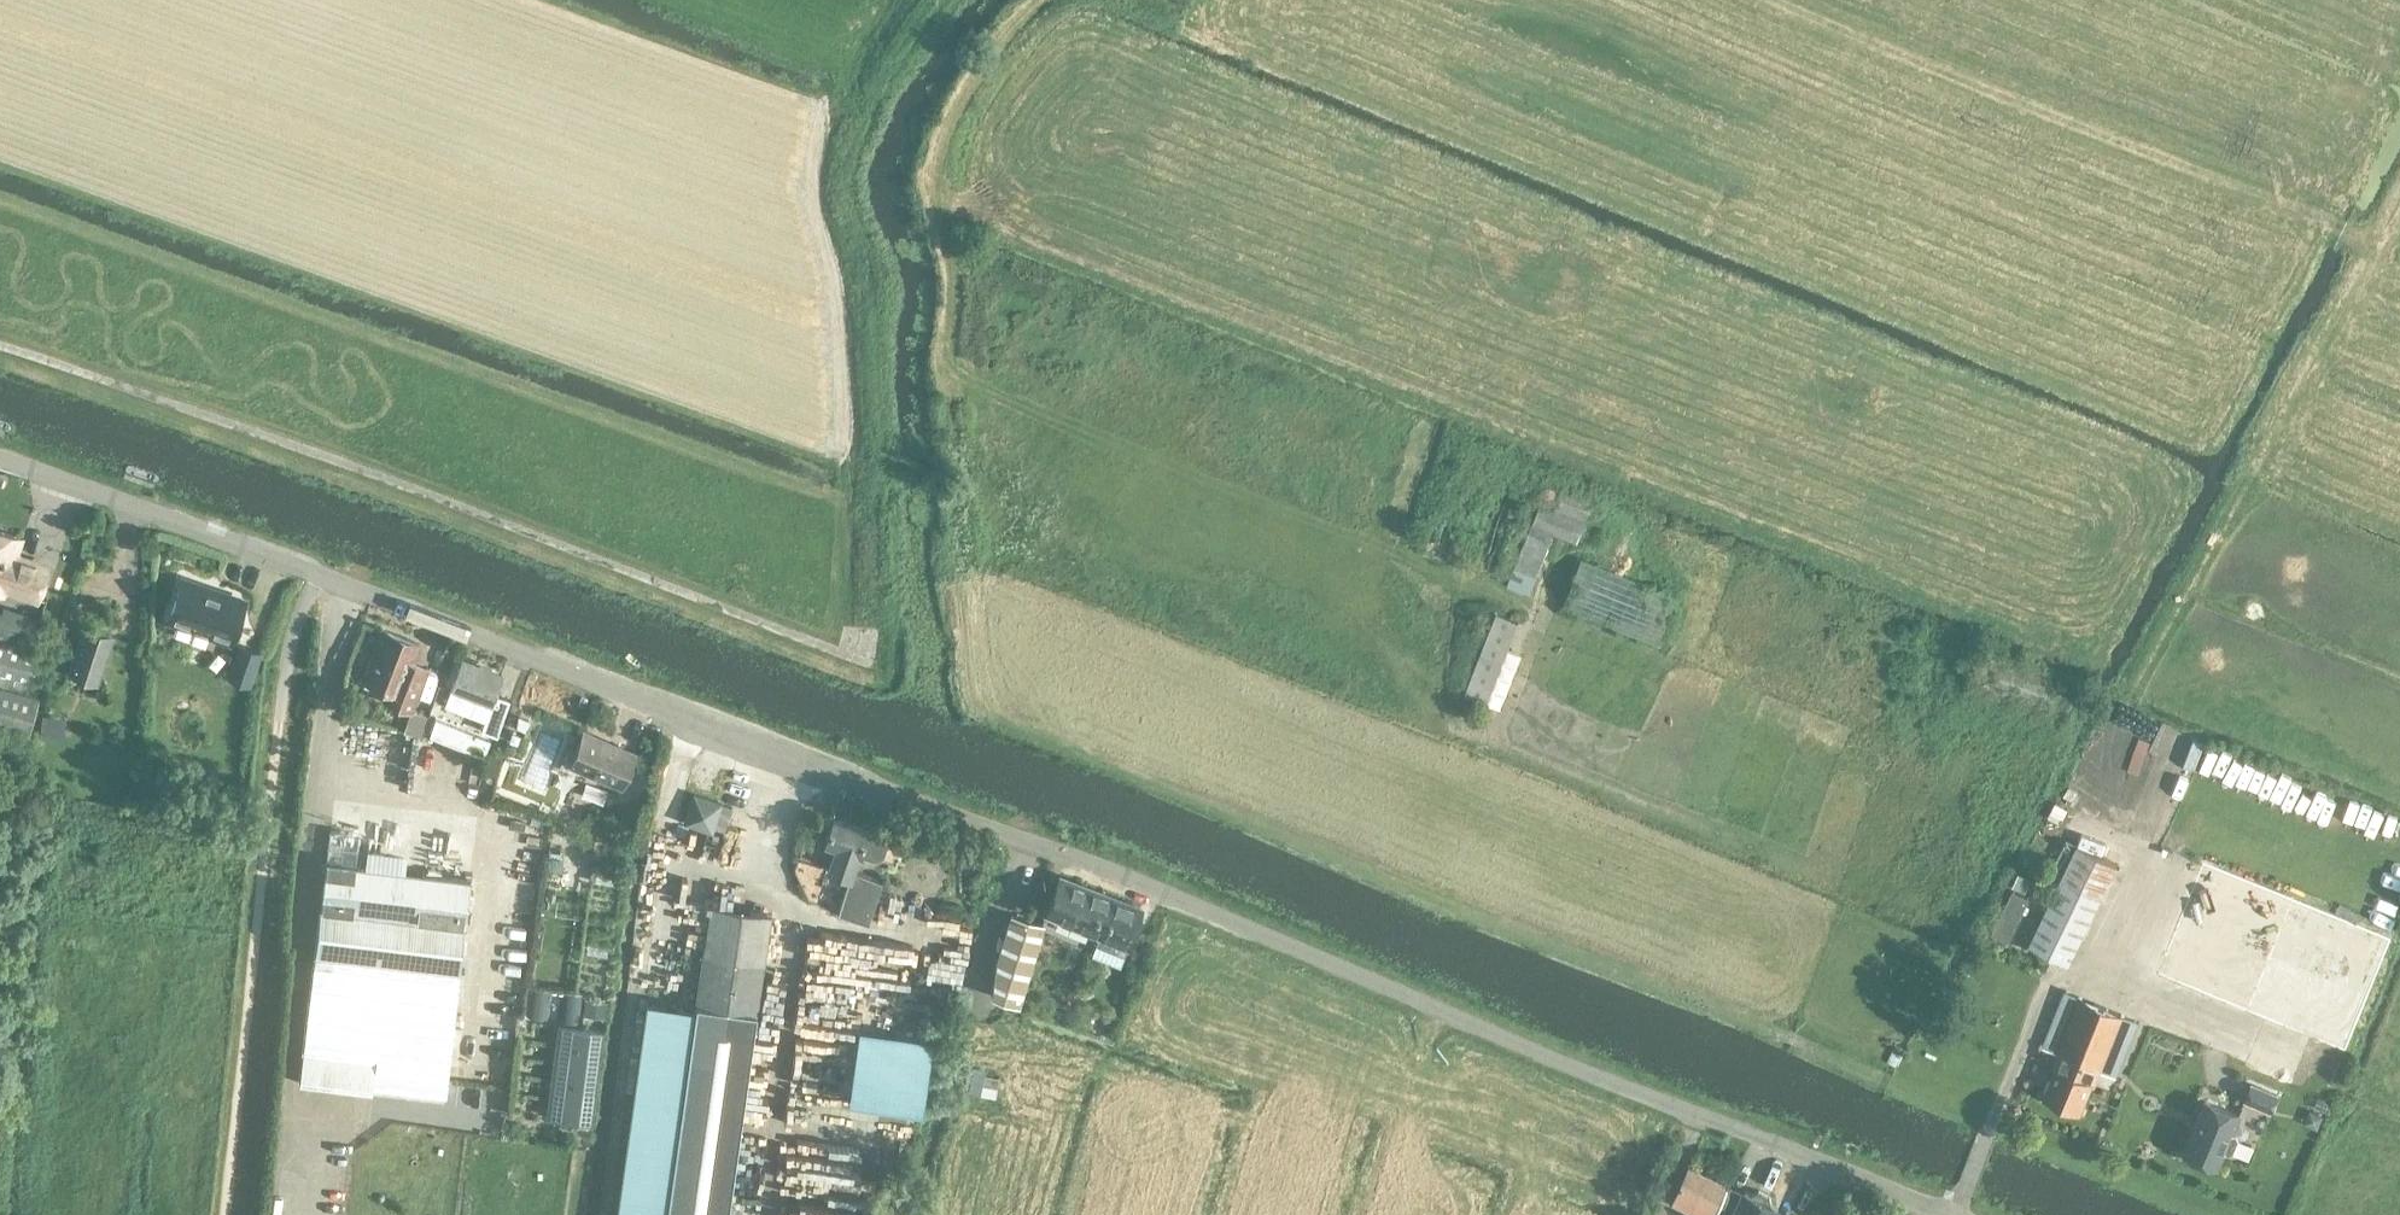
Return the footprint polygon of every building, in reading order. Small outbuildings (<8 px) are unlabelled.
[(1531,523),(1554,533),(1577,542),(1595,496),(1565,484),(1555,508),(1540,502),(1531,523)] [(1529,594),(1553,534),(1531,525),(1506,585),(1529,594)] [(1,591),(3,585),(37,597),(47,566),(13,554),(19,536),(0,530),(0,591),(1,591)] [(1682,583),(1679,582),(1582,548),(1563,602),(1663,636),(1682,583)] [(244,606),(181,585),(167,626),(230,647),(244,606)] [(30,641),(39,616),(4,605),(2,610),(0,610),(0,632),(30,641)] [(1495,606),(1463,688),(1494,701),(1526,618),(1495,606)] [(98,679),(113,634),(84,624),(69,670),(98,679)] [(383,697),(412,708),(428,668),(412,661),(420,643),(384,629),(364,679),(387,688),(383,697)] [(28,737),(40,694),(31,691),(38,644),(0,633),(0,729),(28,737)] [(260,657),(240,650),(229,682),(249,689),(260,657)] [(485,719),(481,728),(497,734),(507,705),(493,699),(503,674),(462,659),(451,689),(476,699),(470,713),(485,719)] [(622,782),(629,765),(635,750),(584,729),(570,761),(622,782)] [(605,799),(609,785),(586,779),(582,793),(605,799)] [(722,802),(694,793),(684,821),(712,831),(722,802)] [(854,868),(859,852),(874,857),(878,856),(882,854),(885,845),(884,840),(881,835),(867,831),(868,829),(833,817),(825,840),(819,839),(813,859),(829,865),(827,868),(849,876),(837,909),(867,920),(882,878),(854,868)] [(2064,865),(2076,840),(2067,836),(2055,861),(2064,865)] [(2069,963),(2117,863),(2077,844),(2029,943),(2069,963)] [(328,845),(303,1051),(375,1060),(372,1086),(444,1095),(471,878),(356,864),(357,848),(328,845)] [(2203,862),(2157,974),(2247,1011),(2345,1051),(2391,938),(2292,898),(2203,862)] [(1099,933),(1113,897),(1058,875),(1044,912),(1099,933)] [(2030,896),(2014,888),(1992,931),(2008,939),(2030,896)] [(1113,897),(1099,933),(1127,944),(1141,908),(1113,897)] [(771,912),(710,903),(696,1002),(666,1214),(727,1214),(771,912)] [(1039,931),(1044,918),(1042,917),(1040,921),(1009,912),(997,956),(991,994),(1018,1003),(1039,931)] [(548,1018),(552,989),(529,986),(526,1010),(537,1011),(536,1016),(548,1018)] [(581,1022),(584,993),(561,990),(558,1014),(569,1015),(569,1020),(581,1022)] [(2065,990),(2043,1044),(2058,1050),(2053,1066),(2056,1067),(2045,1094),(2079,1108),(2089,1083),(2095,1084),(2100,1069),(2116,1075),(2137,1021),(2065,990)] [(584,1012),(605,1014),(607,1002),(586,999),(584,1012)] [(579,1117),(589,1027),(547,1022),(536,1112),(579,1117)] [(849,1100),(924,1110),(934,1035),(859,1025),(849,1100)] [(375,1060),(303,1051),(299,1081),(371,1091),(372,1086),(375,1060)] [(2245,1099),(2272,1110),(2278,1094),(2251,1083),(2245,1099)] [(2184,1152),(2219,1167),(2225,1151),(2228,1152),(2233,1151),(2238,1139),(2236,1134),(2232,1133),(2240,1114),(2206,1100),(2184,1152)] [(1704,1214),(1712,1214),(1728,1182),(1689,1164),(1672,1200),(1704,1214)] [(1779,1205),(1771,1202),(1770,1195),(1759,1189),(1752,1193),(1745,1190),(1740,1200),(1726,1194),(1716,1214),(1774,1214),(1779,1205)]
